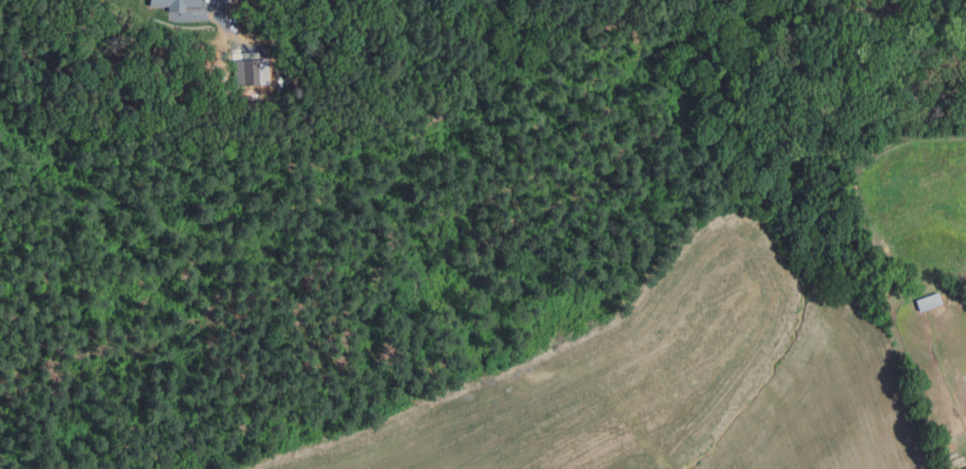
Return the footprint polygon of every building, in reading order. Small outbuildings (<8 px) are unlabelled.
[(147,5),(147,0),(197,0),(197,6),(183,6),(183,12),(167,12),(167,5),(147,5)] [(232,61),(234,86),(261,84),(259,59),(232,61)] [(940,304),(918,312),(914,300),(936,292),(940,304)]
